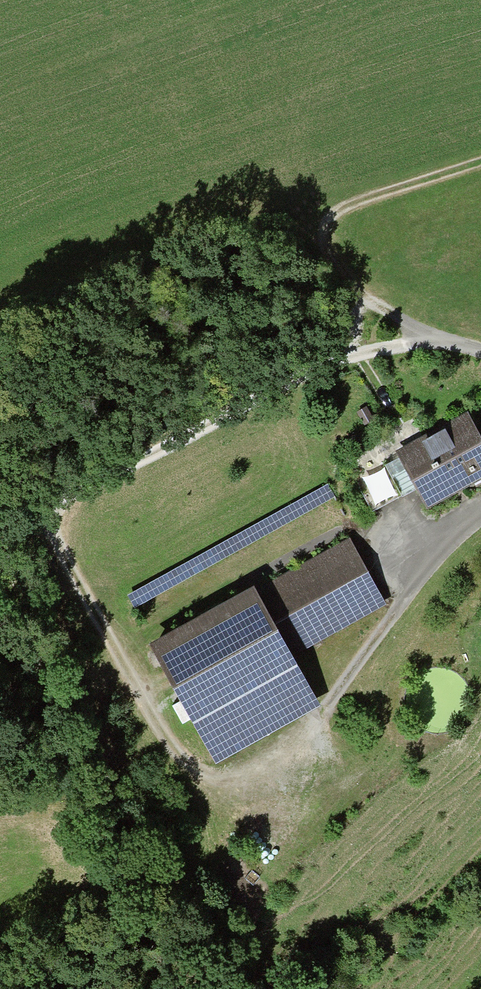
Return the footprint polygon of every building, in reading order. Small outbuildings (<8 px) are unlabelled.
[(396,453),(426,510),(480,481),(480,442),(468,416),(396,453)] [(334,497),(326,484),(127,596),(134,609),(334,497)] [(349,540),(255,592),(292,658),(386,606),(349,540)] [(254,589),(149,647),(215,767),(320,709),(292,658),(255,592),(254,589)]
